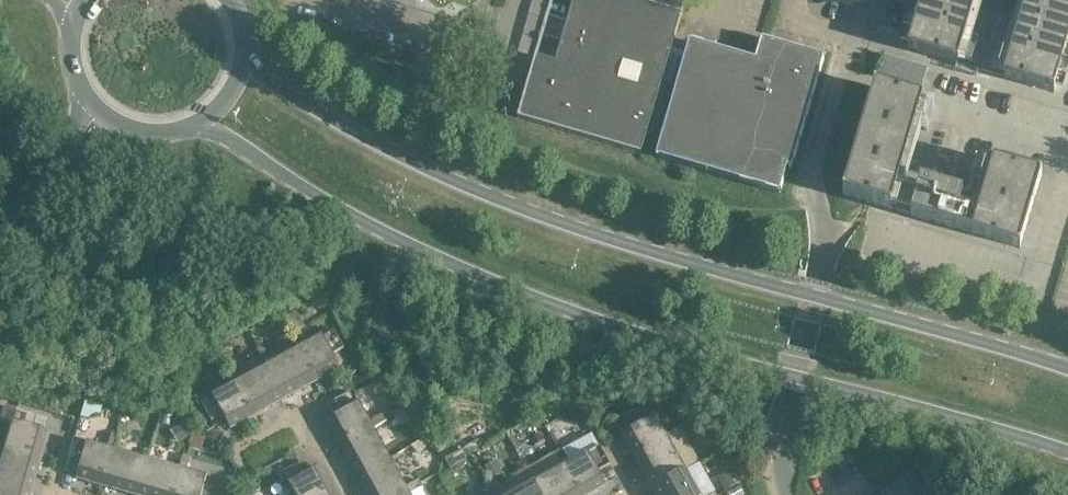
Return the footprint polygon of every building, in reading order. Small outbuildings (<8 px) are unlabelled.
[(549,6),(569,12),(552,70),(532,64),(525,87),(515,125),(638,160),(684,0),(551,0),(549,6)] [(908,49),(1054,92),(1067,44),(1067,0),(1020,0),(1015,18),(980,8),(983,0),(922,0),(908,49)] [(687,50),(653,166),(776,202),(783,179),(787,176),(822,66),(759,48),(753,69),(687,50)] [(879,77),(921,89),(928,68),(885,56),(879,77)] [(978,194),(907,173),(920,129),(926,131),(934,105),(923,102),(913,99),(913,98),(875,87),(843,196),(1020,248),(1042,174),(1003,163),(1003,164),(993,161),(982,157),(975,184),(980,185),(978,194)] [(296,310),(286,315),(294,329),(303,323),(296,310)] [(297,334),(293,336),(318,382),(332,375),(330,373),(339,368),(333,355),(344,349),(334,331),(304,347),(297,334)] [(318,382),(293,336),(290,337),(297,351),(268,367),(285,397),(304,387),(305,389),(318,382)] [(285,397),(268,367),(239,383),(231,369),(227,371),(253,418),(266,410),(265,408),(285,397)] [(253,418),(227,371),(224,373),(231,387),(202,403),(212,421),(223,415),(229,427),(238,423),(239,425),(253,418)] [(370,422),(353,392),(334,402),(340,414),(329,420),(334,430),(332,431),(339,444),(385,419),(383,415),(370,422)] [(627,443),(634,456),(680,431),(678,427),(665,434),(648,405),(629,415),(636,427),(624,433),(629,442),(627,443)] [(409,407),(399,412),(403,419),(412,413),(409,407)] [(42,457),(46,442),(44,442),(46,432),(34,428),(37,415),(17,409),(8,442),(0,440),(0,444),(42,457)] [(387,423),(385,419),(339,444),(346,457),(348,456),(359,475),(390,459),(374,430),(387,423)] [(185,424),(172,431),(179,442),(191,435),(185,424)] [(682,434),(680,431),(634,456),(642,469),(644,469),(654,488),(685,470),(669,441),(682,434)] [(108,449),(74,440),(68,460),(81,464),(81,465),(78,475),(78,477),(87,480),(87,482),(102,486),(116,436),(112,434),(108,449)] [(120,437),(116,436),(102,486),(116,490),(117,488),(138,494),(148,460),(116,451),(120,437)] [(0,444),(0,449),(6,450),(0,470),(0,483),(29,492),(35,471),(38,471),(42,457),(0,444)] [(600,447),(570,464),(562,451),(559,453),(582,494),(592,494),(597,492),(596,490),(605,485),(599,473),(604,470),(610,466),(600,447)] [(559,453),(555,455),(562,468),(533,484),(539,494),(582,494),(559,453)] [(148,460),(138,494),(142,494),(177,494),(187,456),(183,455),(179,469),(148,460)] [(187,456),(177,494),(217,494),(221,481),(187,471),(191,457),(187,456)] [(390,459),(359,475),(369,494),(401,494),(421,485),(419,481),(406,488),(390,459)] [(495,459),(485,465),(493,479),(503,473),(495,459)] [(69,461),(66,472),(78,475),(81,465),(69,461)] [(302,463),(283,474),(295,494),(324,494),(334,490),(327,476),(325,477),(320,468),(308,474),(302,463)] [(610,466),(604,470),(608,478),(616,473),(611,465),(610,466)] [(270,466),(261,471),(265,479),(274,474),(270,466)] [(685,470),(654,488),(659,494),(699,494),(685,470)] [(728,472),(718,478),(725,491),(735,485),(728,472)] [(0,483),(0,494),(28,494),(29,492),(0,483)] [(533,484),(513,494),(539,494),(533,484)] [(421,485),(401,494),(412,494),(423,489),(421,485)] [(497,487),(493,489),(497,494),(502,494),(497,487)]
